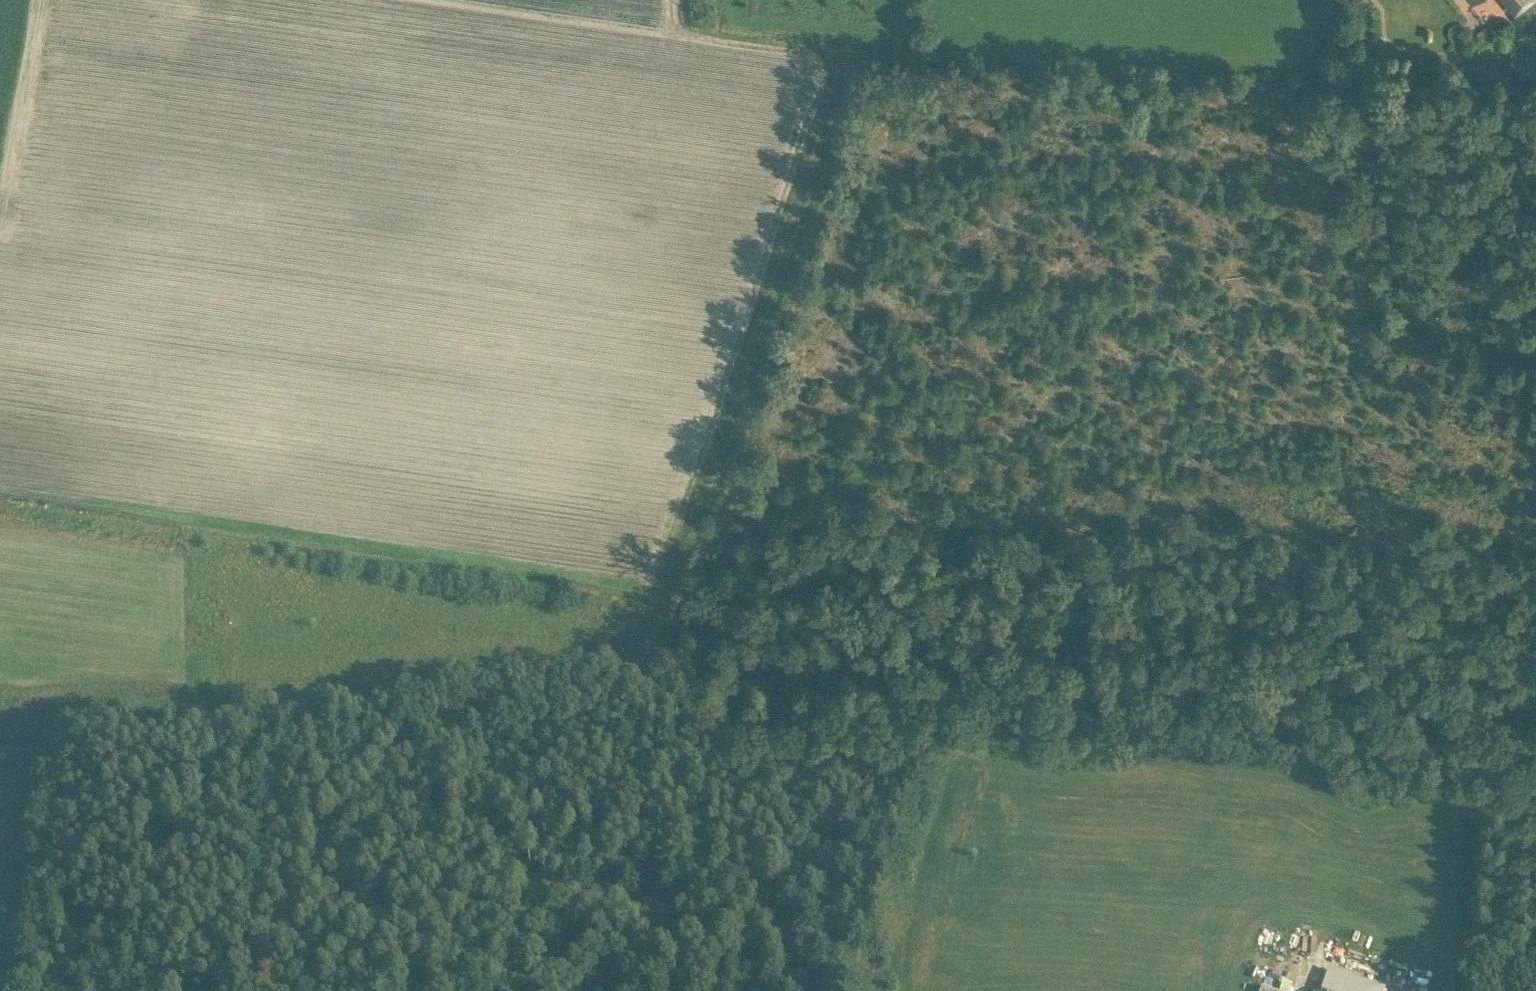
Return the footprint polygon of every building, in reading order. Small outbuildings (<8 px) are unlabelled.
[(1516,10),(1519,8),(1529,0),(1507,0),(1516,10)] [(1480,37),(1475,42),(1485,54),(1493,46),(1488,40),(1494,35),(1485,26),(1477,33),(1480,37)] [(1432,40),(1432,30),(1424,29),(1423,39),(1432,40)] [(1323,990),(1386,990),(1330,971),(1323,990)]
